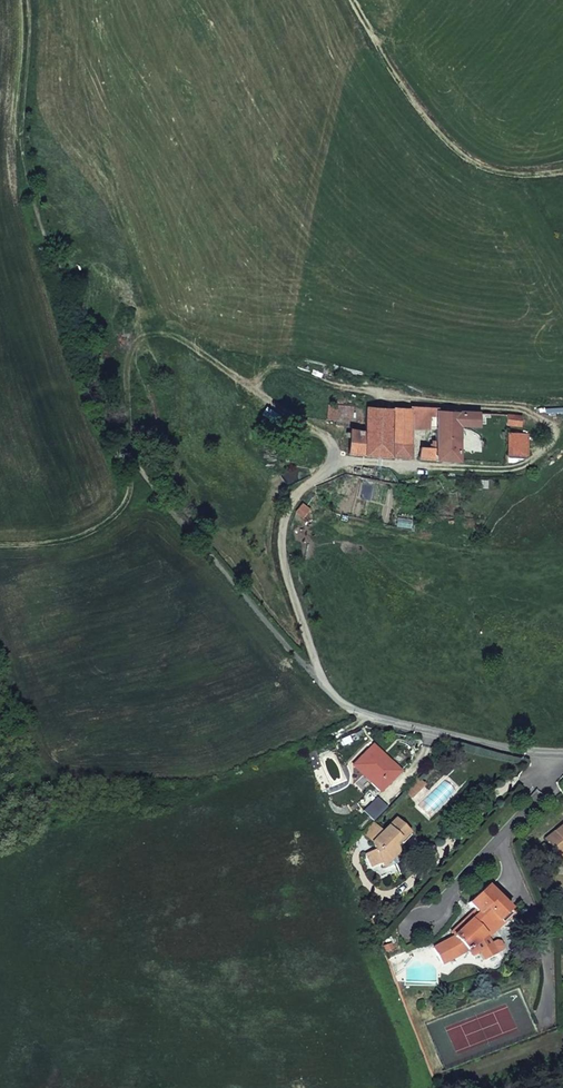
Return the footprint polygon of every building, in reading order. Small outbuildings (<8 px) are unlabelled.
[(353,406),(329,405),(328,419),(337,420),(340,416),(353,417),(353,406)] [(435,430),(436,411),(436,408),(412,407),(412,410),(411,429),(435,430)] [(410,457),(411,429),(412,410),(366,408),(365,432),(350,431),(349,455),(410,457)] [(480,413),(436,411),(435,430),(434,449),(421,448),(420,458),(458,460),(460,426),(479,427),(480,413)] [(521,416),(510,415),(509,426),(520,426),(521,416)] [(505,455),(527,457),(528,435),(506,433),(505,455)] [(308,508),(300,504),(296,512),(303,515),(308,508)] [(354,765),(380,792),(399,772),(373,746),(354,765)] [(416,779),(404,791),(410,797),(422,785),(416,779)] [(396,819),(382,833),(373,842),(372,843),(375,850),(366,854),(371,866),(380,861),(384,868),(395,863),(392,855),(395,854),(396,853),(396,852),(396,850),(393,843),(398,839),(402,843),(411,834),(396,819)] [(372,823),(363,832),(373,842),(382,833),(372,823)] [(557,852),(562,848),(562,824),(555,830),(558,834),(549,842),(557,852)] [(546,838),(549,842),(558,834),(555,830),(546,838)] [(454,937),(434,948),(442,963),(466,951),(469,948),(474,956),(480,953),(484,960),(496,954),(485,933),(500,919),(503,923),(512,914),(509,911),(510,910),(487,885),(470,902),(476,909),(479,913),(455,936),(454,937)] [(452,932),(455,936),(479,913),(476,909),(452,932)] [(380,945),(386,960),(407,951),(406,949),(401,936),(380,945)]
